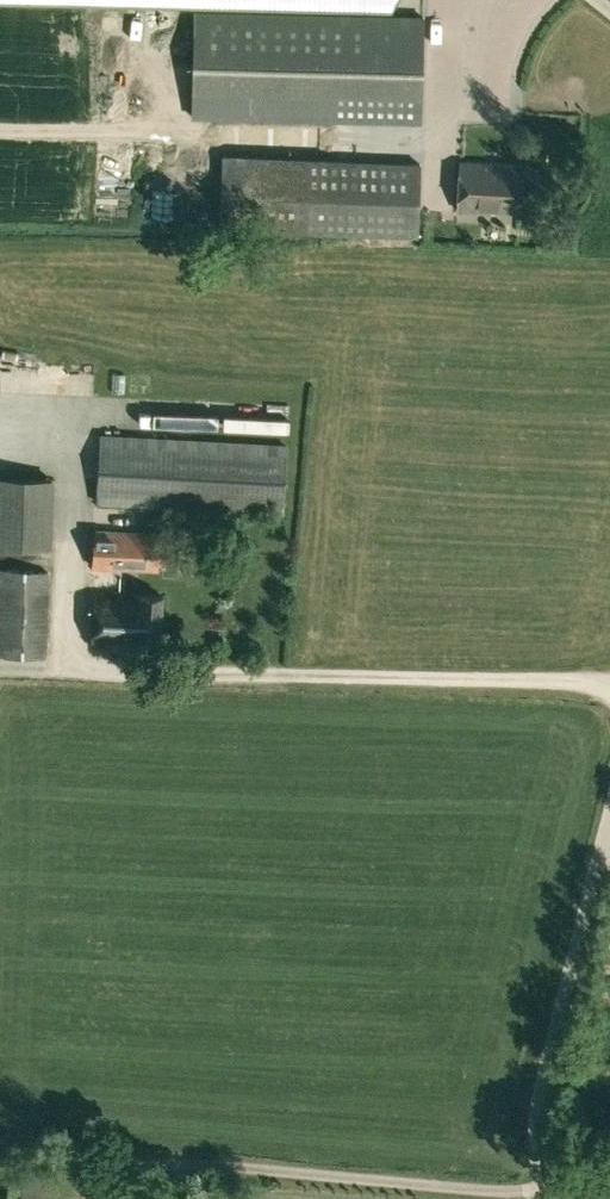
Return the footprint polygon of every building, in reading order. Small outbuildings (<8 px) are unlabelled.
[(424,15),(193,10),(192,114),(422,120),(424,15)] [(417,163),(222,155),(218,228),(415,236),(417,163)] [(520,212),(522,165),(459,161),(456,210),(520,212)] [(99,432),(95,503),(283,514),(287,443),(99,432)] [(0,468),(0,540),(59,540),(59,468),(0,468)] [(92,567),(165,570),(179,571),(180,545),(166,545),(167,533),(93,529),(92,567)] [(45,658),(48,574),(0,573),(0,656),(45,658)] [(94,592),(92,644),(163,647),(165,594),(94,592)] [(53,1186),(29,1185),(28,1198),(53,1198),(53,1186)] [(142,1192),(125,1190),(124,1198),(141,1198),(142,1192)]
